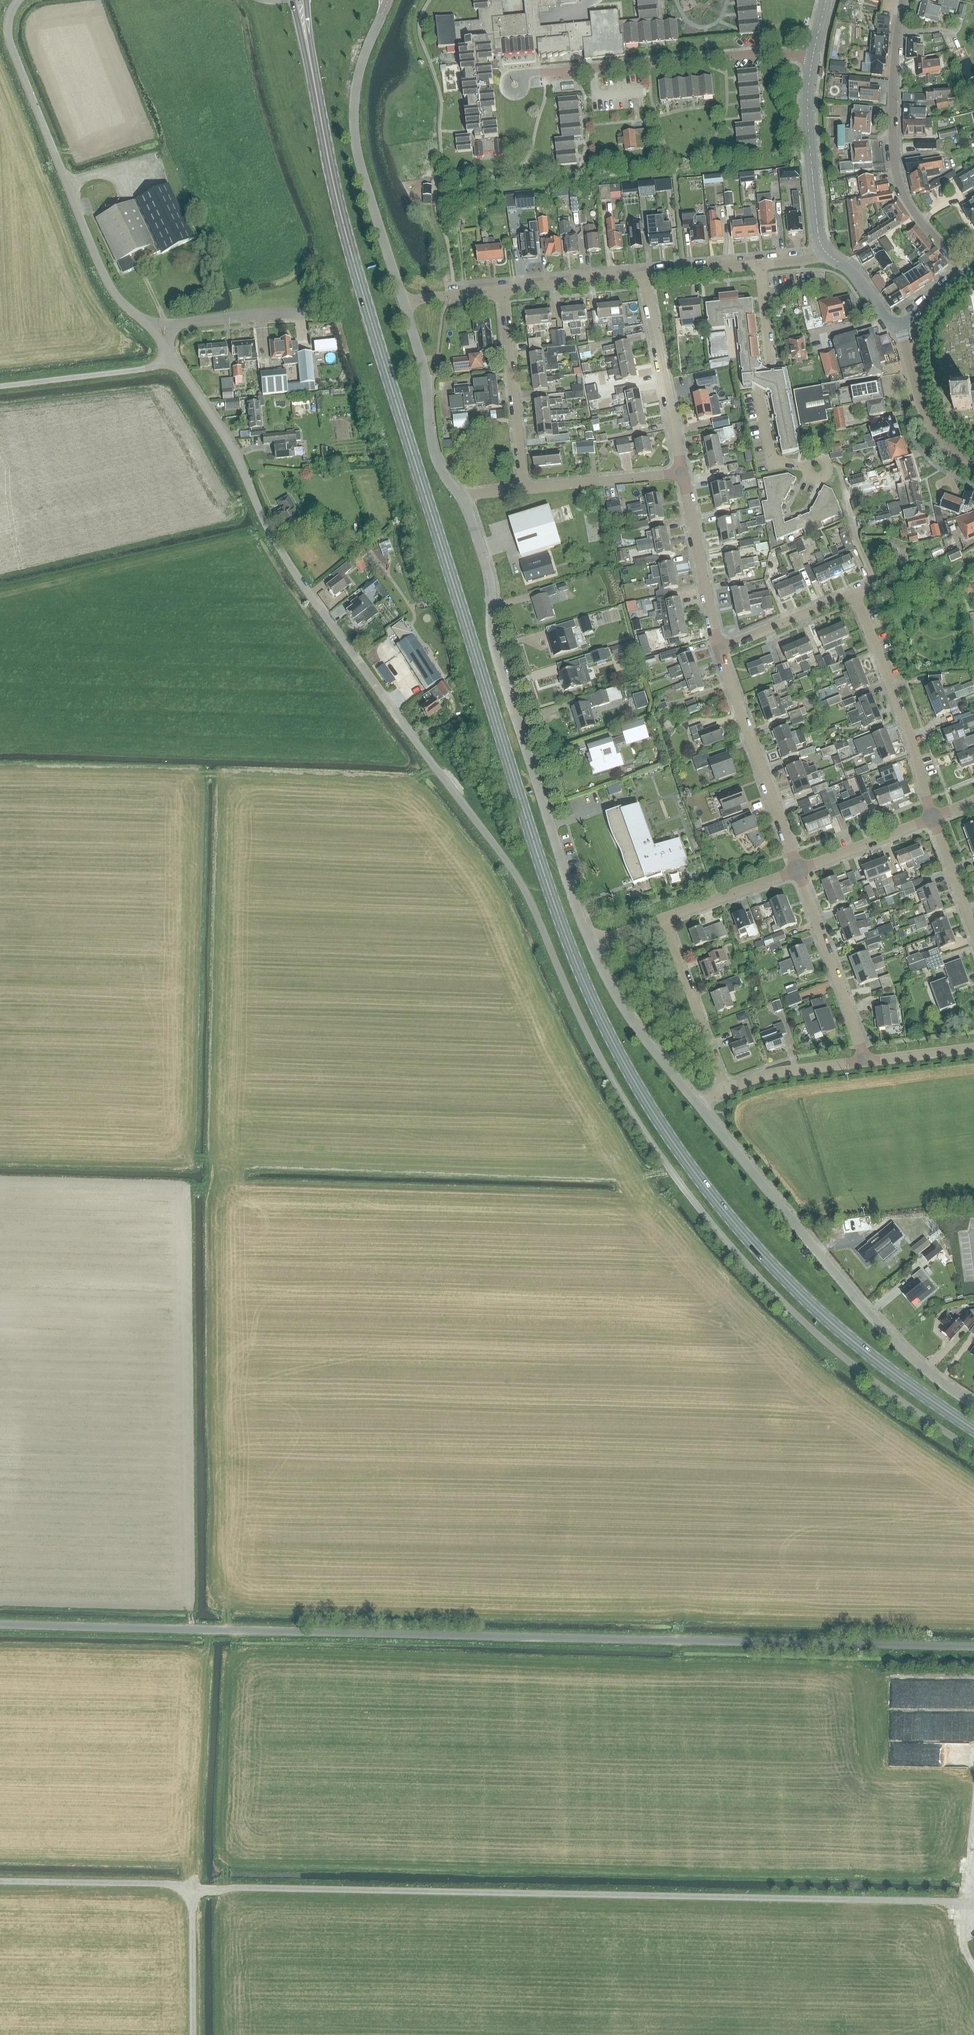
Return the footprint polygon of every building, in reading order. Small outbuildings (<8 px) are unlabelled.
[(434,18),(437,48),(447,47),(457,46),(456,43),(460,43),(461,49),(460,49),(461,56),(462,73),(465,72),(467,83),(463,84),(465,100),(468,100),(469,111),(466,111),(467,127),(468,135),(456,136),(457,152),(471,151),(471,147),(474,147),(475,157),(484,157),(484,153),(494,152),(495,156),(503,155),(502,141),(498,142),(498,138),(497,122),(494,122),(493,111),(496,111),(494,94),(491,95),(490,84),(493,84),(492,69),(497,69),(496,61),(493,62),(492,53),(502,52),(502,55),(534,52),(534,48),(538,47),(539,56),(540,56),(541,59),(546,56),(547,58),(552,55),(553,57),(558,55),(559,57),(565,54),(567,54),(571,53),(570,52),(584,51),(585,60),(624,56),(623,44),(625,44),(625,45),(679,40),(677,21),(663,22),(661,0),(638,0),(639,17),(640,20),(622,22),(619,22),(619,18),(618,10),(590,13),(590,23),(574,24),(536,28),(534,9),(561,6),(561,5),(576,3),(576,0),(524,0),(525,15),(522,16),(503,17),(501,0),(477,0),(477,2),(474,2),(475,10),(478,10),(479,21),(455,23),(454,16),(434,18)] [(740,35),(759,33),(756,0),(737,0),(740,35)] [(939,5),(957,10),(959,1),(956,0),(940,0),(939,5)] [(923,2),(919,18),(937,22),(940,13),(955,17),(956,11),(923,2)] [(961,5),(957,18),(963,20),(966,6),(961,5)] [(870,54),(869,66),(871,66),(870,74),(870,75),(882,76),(883,65),(886,65),(887,55),(889,36),(889,31),(888,31),(877,30),(877,35),(872,35),(870,54)] [(940,33),(932,35),(934,43),(942,41),(940,33)] [(923,57),(924,46),(920,46),(920,39),(907,40),(906,59),(916,58),(920,58),(920,57),(923,57)] [(830,59),(829,70),(844,71),(845,60),(830,59)] [(918,61),(917,77),(927,75),(941,72),(941,60),(928,60),(918,61)] [(738,70),(739,84),(758,82),(756,69),(738,70)] [(698,78),(700,97),(714,96),(712,77),(698,78)] [(850,77),(848,99),(860,100),(860,101),(878,102),(879,87),(870,86),(871,79),(850,77)] [(698,78),(685,79),(687,98),(700,97),(698,78)] [(685,79),(672,81),(674,100),(687,98),(685,79)] [(660,101),(674,100),(672,81),(658,82),(660,101)] [(759,95),(758,82),(739,84),(740,97),(759,95)] [(939,99),(950,98),(950,89),(934,90),(934,91),(926,91),(926,95),(926,101),(939,100),(939,99)] [(760,109),(759,95),(740,97),(741,110),(760,109)] [(926,109),(925,108),(925,107),(924,107),(924,103),(926,103),(926,101),(926,95),(915,95),(915,103),(916,103),(916,105),(904,104),(904,120),(915,120),(915,119),(926,119),(926,109)] [(559,98),(560,112),(579,110),(577,97),(559,98)] [(947,99),(935,101),(937,111),(949,108),(947,99)] [(871,124),(872,107),(852,105),(851,122),(850,122),(850,123),(851,123),(850,131),(845,131),(845,128),(838,128),(838,138),(870,138),(870,135),(871,124),(872,124),(871,124)] [(754,122),(754,123),(761,122),(760,109),(741,110),(743,123),(743,124),(754,122)] [(580,123),(579,110),(560,112),(561,125),(580,123)] [(925,129),(932,129),(932,121),(903,121),(904,136),(925,136),(925,129)] [(736,124),(737,137),(756,136),(754,123),(754,122),(743,124),(743,123),(736,124)] [(574,137),(574,138),(581,137),(580,123),(561,125),(562,138),(574,137)] [(957,130),(956,129),(938,133),(940,140),(964,134),(963,129),(957,130)] [(625,150),(649,148),(647,130),(623,132),(624,138),(618,139),(618,145),(624,144),(625,150)] [(757,149),(756,136),(737,137),(738,151),(757,149)] [(555,138),(556,152),(575,150),(574,138),(574,137),(562,138),(555,138)] [(871,152),(870,141),(870,138),(838,138),(838,149),(845,149),(845,146),(850,146),(851,154),(851,155),(851,154),(852,162),(839,163),(840,172),(873,169),(871,152),(872,152),(871,152)] [(916,150),(936,149),(936,141),(916,142),(916,150)] [(576,164),(575,150),(556,152),(558,166),(576,164)] [(922,158),(906,161),(908,174),(915,173),(933,170),(938,169),(942,168),(940,158),(931,159),(922,161),(922,158)] [(788,168),(789,178),(801,176),(800,166),(788,168)] [(954,178),(962,193),(973,186),(973,167),(954,178)] [(916,175),(908,176),(910,185),(927,181),(926,178),(940,175),(938,169),(933,170),(915,173),(916,175)] [(927,181),(910,185),(912,194),(920,192),(920,195),(929,193),(929,191),(944,183),(944,182),(956,176),(953,171),(942,179),(942,178),(934,182),(928,186),(927,181)] [(754,172),(739,174),(740,182),(754,180),(754,172)] [(711,176),(703,177),(704,185),(712,184),(711,176)] [(862,197),(876,194),(873,176),(871,177),(858,179),(862,197)] [(639,183),(640,193),(655,191),(654,182),(639,183)] [(890,190),(888,182),(876,184),(878,192),(890,190)] [(161,254),(194,239),(168,184),(117,209),(114,204),(110,206),(112,211),(95,219),(116,262),(117,261),(123,274),(135,268),(133,264),(160,251),(161,254)] [(612,198),(622,198),(622,184),(612,184),(612,198)] [(423,195),(428,195),(431,195),(431,185),(423,185),(423,195)] [(610,186),(599,187),(600,201),(611,201),(610,186)] [(597,189),(581,190),(582,201),(598,200),(597,189)] [(536,208),(535,191),(514,193),(515,210),(536,208)] [(856,199),(847,200),(853,251),(855,254),(858,253),(868,246),(870,244),(866,237),(864,238),(861,240),(857,208),(860,207),(868,205),(876,204),(893,200),(894,200),(892,191),(878,194),(879,196),(867,198),(867,197),(856,199)] [(732,192),(724,193),(726,207),(733,207),(732,192)] [(796,232),(802,232),(801,214),(798,192),(792,192),(794,215),(787,215),(789,233),(790,233),(792,234),(795,234),(796,232)] [(927,205),(932,203),(927,194),(922,197),(927,205)] [(890,221),(866,237),(870,244),(890,232),(910,219),(898,200),(883,210),(890,221)] [(973,227),(973,200),(970,202),(971,204),(963,209),(973,227)] [(769,235),(777,234),(776,221),(773,221),(772,202),(763,203),(760,204),(760,211),(758,211),(759,223),(760,222),(761,236),(763,236),(764,237),(768,236),(769,235)] [(757,236),(758,236),(757,221),(752,222),(751,205),(742,206),(743,209),(745,238),(757,237),(757,236)] [(715,208),(715,207),(707,208),(709,225),(711,241),(712,240),(712,242),(722,241),(722,239),(723,239),(722,223),(717,224),(716,208),(715,208)] [(658,209),(658,216),(661,245),(673,244),(671,230),(665,230),(663,218),(667,218),(666,209),(658,209)] [(734,239),(745,238),(743,209),(735,210),(736,223),(731,224),(733,238),(734,238),(734,239)] [(684,229),(690,228),(691,242),(696,242),(696,243),(704,243),(704,241),(705,241),(703,227),(706,227),(705,217),(696,218),(695,212),(682,213),(684,229)] [(649,246),(661,245),(658,216),(652,217),(652,223),(647,224),(648,232),(649,246)] [(546,235),(545,219),(538,219),(539,235),(546,235)] [(622,236),(625,236),(623,224),(621,224),(621,226),(615,227),(614,220),(607,221),(609,236),(608,236),(610,250),(623,249),(622,236)] [(530,234),(519,235),(521,248),(522,248),(523,260),(537,258),(536,244),(539,244),(538,233),(537,222),(529,223),(530,234)] [(577,236),(571,237),(569,222),(559,223),(560,238),(564,238),(566,255),(579,253),(577,236)] [(628,224),(631,248),(642,247),(641,233),(643,233),(642,223),(628,224)] [(587,252),(601,251),(599,235),(594,235),(593,225),(585,226),(586,236),(587,252)] [(933,261),(941,256),(934,248),(916,225),(905,234),(917,250),(915,252),(918,256),(919,256),(921,258),(924,255),(930,262),(933,261)] [(482,238),(486,237),(486,239),(483,240),(484,248),(476,248),(478,263),(480,263),(481,264),(484,264),(484,263),(491,262),(489,239),(488,231),(481,232),(482,238)] [(879,241),(886,252),(892,249),(886,240),(887,239),(886,237),(886,238),(887,239),(881,243),(879,241)] [(494,238),(489,239),(491,262),(497,261),(498,262),(501,262),(502,261),(504,261),(502,246),(495,246),(494,238)] [(559,255),(561,255),(559,239),(542,241),(543,247),(545,247),(546,256),(552,255),(552,256),(554,256),(555,256),(558,256),(559,255)] [(858,253),(855,254),(862,265),(875,258),(884,271),(892,265),(884,251),(882,252),(880,254),(876,249),(871,252),(868,246),(858,253)] [(948,265),(941,256),(933,261),(930,262),(924,255),(921,258),(934,276),(948,265)] [(904,278),(913,293),(933,280),(925,268),(924,269),(919,263),(912,267),(915,271),(904,278)] [(894,285),(904,299),(913,293),(901,274),(899,271),(894,274),(899,281),(894,285)] [(904,299),(894,285),(893,285),(893,284),(888,287),(879,274),(871,279),(890,308),(904,299)] [(740,316),(739,302),(738,295),(731,296),(731,297),(728,297),(728,296),(719,297),(720,304),(721,318),(723,318),(738,316),(740,316)] [(824,323),(854,316),(849,296),(833,300),(833,299),(819,302),(824,323)] [(699,299),(679,302),(681,320),(682,327),(695,326),(694,319),(701,318),(699,299)] [(754,314),(752,300),(739,302),(740,316),(738,316),(738,319),(737,319),(738,327),(755,326),(754,317),(753,317),(753,314),(754,314)] [(622,304),(610,305),(611,319),(612,332),(613,338),(624,336),(623,330),(623,327),(624,327),(623,318),(622,304)] [(709,322),(708,322),(708,331),(725,329),(725,320),(724,321),(723,318),(721,318),(720,304),(706,305),(707,319),(708,319),(709,322)] [(598,312),(592,312),(593,328),(600,328),(599,320),(607,319),(608,332),(612,332),(611,319),(610,305),(597,306),(598,312)] [(810,306),(802,308),(807,329),(815,327),(813,319),(810,306)] [(581,335),(579,322),(587,321),(586,307),(574,309),(576,335),(581,335)] [(576,335),(574,309),(561,310),(563,324),(570,323),(570,330),(572,330),(572,336),(576,335)] [(550,311),(538,312),(541,339),(545,339),(544,332),(546,332),(545,326),(552,325),(550,311)] [(528,340),(529,350),(542,349),(541,339),(538,312),(526,313),(527,327),(534,327),(534,333),(536,333),(536,339),(528,340)] [(479,352),(493,351),(490,321),(473,322),(474,333),(475,333),(476,344),(478,344),(479,352)] [(756,337),(755,326),(738,327),(740,350),(757,348),(757,340),(756,340),(755,337),(756,337)] [(557,330),(551,331),(552,347),(559,347),(558,330),(557,330)] [(882,375),(883,373),(882,368),(880,367),(879,364),(885,362),(878,336),(872,338),(871,338),(869,330),(857,333),(835,339),(833,342),(835,350),(820,354),(826,377),(829,376),(831,384),(868,378),(882,376),(882,375)] [(587,332),(588,342),(595,342),(594,331),(587,332)] [(314,382),(311,352),(297,354),(297,351),(298,351),(297,343),(290,343),(289,338),(280,339),(280,340),(269,341),(271,359),(282,358),(282,359),(285,365),(298,364),(300,384),(303,383),(314,382)] [(796,364),(808,362),(807,357),(803,338),(785,341),(788,356),(792,356),(793,360),(795,359),(796,364)] [(336,340),(313,342),(314,352),(337,349),(336,340)] [(255,353),(254,342),(231,344),(232,356),(237,355),(238,366),(233,367),(234,377),(238,377),(242,376),(241,370),(245,369),(244,360),(257,359),(256,353),(255,353)] [(617,350),(618,357),(632,354),(629,342),(616,345),(603,348),(604,352),(617,350)] [(212,345),(213,357),(214,371),(229,370),(229,365),(229,360),(227,360),(225,344),(212,345)] [(207,358),(213,357),(212,345),(198,346),(199,359),(200,368),(208,367),(207,358)] [(545,366),(558,364),(557,358),(558,358),(558,355),(576,354),(575,346),(547,348),(547,353),(544,354),(544,353),(530,355),(531,367),(545,366)] [(579,354),(590,352),(589,346),(578,348),(579,354)] [(759,361),(757,348),(740,350),(743,376),(753,375),(753,372),(759,371),(762,366),(759,364),(759,363),(758,363),(758,361),(759,361)] [(606,364),(612,362),(613,370),(620,369),(634,366),(632,354),(618,357),(605,359),(606,364)] [(891,364),(898,362),(895,354),(888,356),(891,364)] [(454,372),(482,369),(481,356),(453,359),(454,372)] [(533,379),(546,378),(546,371),(552,370),(552,369),(559,369),(558,364),(545,366),(531,367),(533,379)] [(589,372),(588,364),(581,365),(583,373),(589,372)] [(616,382),(623,381),(637,378),(634,366),(620,369),(613,370),(608,371),(609,377),(615,376),(616,382)] [(715,371),(695,375),(697,387),(717,383),(715,371)] [(262,394),(287,392),(285,372),(260,374),(262,394)] [(775,373),(767,374),(761,375),(753,375),(743,376),(742,377),(743,387),(751,387),(752,385),(758,389),(765,393),(769,386),(777,384),(777,385),(786,383),(783,372),(775,373)] [(473,378),(474,388),(469,388),(468,385),(454,387),(455,395),(463,394),(497,390),(496,382),(495,376),(473,378)] [(546,378),(533,379),(534,391),(548,390),(547,383),(553,382),(553,381),(560,381),(559,376),(546,378)] [(233,399),(231,378),(220,379),(222,400),(233,399)] [(839,383),(794,391),(800,427),(828,421),(826,412),(842,409),(842,408),(883,400),(879,381),(850,387),(840,389),(839,383)] [(303,383),(304,392),(314,391),(314,382),(303,383)] [(765,393),(766,393),(767,391),(770,392),(770,394),(771,394),(771,395),(772,397),(771,397),(773,409),(790,406),(786,383),(777,385),(777,384),(769,386),(765,393)] [(587,395),(598,393),(597,385),(586,387),(587,395)] [(973,388),(973,390),(972,390),(971,390),(953,392),(954,410),(969,409),(969,411),(973,411),(973,388)] [(465,407),(476,405),(485,405),(485,408),(499,407),(497,390),(463,394),(465,407)] [(572,392),(565,393),(566,400),(584,398),(583,391),(572,392)] [(619,395),(613,397),(614,401),(620,400),(620,401),(627,400),(628,406),(642,403),(639,391),(625,394),(619,395)] [(696,407),(710,405),(710,404),(714,404),(719,403),(718,396),(712,397),(713,398),(709,398),(707,392),(693,394),(696,407)] [(600,400),(598,393),(587,395),(589,402),(600,400)] [(449,397),(451,410),(453,409),(463,408),(462,399),(462,395),(449,397)] [(247,402),(248,416),(260,414),(259,406),(262,406),(261,397),(258,398),(258,401),(247,402)] [(308,397),(291,399),(292,406),(309,404),(308,397)] [(240,408),(239,399),(224,400),(225,409),(240,408)] [(535,401),(536,414),(550,412),(550,406),(556,405),(556,404),(562,403),(562,399),(549,400),(535,401)] [(869,416),(885,413),(883,401),(851,406),(852,412),(868,409),(869,416)] [(601,403),(592,404),(592,411),(602,410),(601,403)] [(628,406),(622,407),(623,411),(624,419),(630,418),(644,415),(642,403),(628,406)] [(698,420),(712,417),(711,411),(721,409),(719,403),(714,404),(710,404),(710,405),(696,407),(698,420)] [(776,417),(776,420),(775,420),(778,431),(794,428),(790,406),(773,409),(775,417),(776,417)] [(842,409),(833,410),(837,431),(846,429),(842,409)] [(504,411),(496,412),(497,420),(504,419),(504,411)] [(564,415),(563,412),(563,411),(550,412),(536,414),(537,426),(551,424),(551,417),(564,415)] [(465,413),(453,414),(454,430),(467,429),(465,413)] [(260,414),(248,416),(249,429),(252,429),(252,431),(249,431),(250,437),(262,435),(265,435),(265,430),(261,430),(260,414)] [(617,420),(612,421),(613,425),(618,424),(624,423),(625,424),(631,423),(632,430),(646,427),(644,415),(630,418),(624,419),(617,420)] [(729,425),(728,416),(711,420),(713,429),(729,425)] [(868,427),(871,434),(862,437),(865,444),(874,442),(873,442),(882,439),(883,442),(884,442),(885,443),(890,442),(901,439),(895,418),(883,420),(883,422),(868,427)] [(547,444),(562,443),(570,442),(569,434),(559,435),(558,428),(565,427),(564,423),(551,424),(537,426),(539,438),(547,437),(547,444)] [(727,441),(735,436),(733,427),(723,429),(723,430),(707,433),(709,440),(705,440),(705,441),(703,441),(704,450),(706,449),(707,455),(728,451),(727,448),(720,449),(719,445),(727,440),(727,441)] [(782,454),(792,452),(799,451),(794,428),(778,431),(779,439),(780,439),(781,442),(780,442),(782,454)] [(296,449),(296,442),(300,441),(299,432),(265,435),(262,435),(263,444),(274,443),(276,458),(293,457),(292,449),(296,449)] [(586,440),(591,440),(593,440),(592,432),(585,433),(586,440)] [(597,443),(607,441),(606,434),(595,436),(597,443)] [(874,442),(865,444),(852,447),(853,452),(875,448),(878,448),(883,464),(907,457),(904,445),(903,445),(901,439),(890,442),(885,443),(884,442),(883,442),(882,439),(873,442),(874,442)] [(638,456),(651,453),(649,440),(636,442),(636,443),(629,445),(628,440),(616,442),(618,455),(631,452),(630,449),(637,448),(638,456)] [(594,452),(593,441),(575,443),(576,454),(594,452)] [(455,442),(443,443),(444,450),(456,449),(455,442)] [(834,442),(830,443),(832,453),(839,451),(839,449),(841,449),(840,444),(834,445),(834,442)] [(710,470),(724,467),(721,455),(728,454),(728,451),(707,455),(709,461),(707,461),(708,470),(710,469),(710,470)] [(535,467),(561,464),(559,452),(533,455),(535,467)] [(911,460),(891,466),(886,467),(888,475),(891,474),(892,478),(894,477),(914,471),(911,460)] [(729,472),(739,470),(738,463),(728,465),(729,472)] [(894,477),(896,481),(892,482),(893,487),(917,480),(914,471),(894,477)] [(742,481),(755,479),(753,472),(741,475),(742,481)] [(777,488),(788,494),(796,479),(788,474),(763,479),(765,490),(777,488)] [(851,486),(864,482),(862,474),(849,478),(851,486)] [(743,492),(742,485),(733,487),(732,482),(711,486),(714,498),(743,492)] [(902,508),(922,503),(918,483),(897,488),(902,508)] [(857,494),(870,490),(869,484),(855,487),(857,494)] [(815,501),(816,501),(826,507),(831,518),(842,514),(832,491),(824,486),(815,501)] [(781,507),(785,500),(788,494),(777,488),(765,490),(767,501),(762,502),(763,511),(781,507)] [(716,510),(730,507),(729,501),(744,498),(743,492),(714,498),(716,510)] [(961,511),(965,513),(969,511),(969,510),(971,510),(972,507),(973,508),(973,496),(965,492),(962,501),(964,501),(961,511)] [(944,494),(939,508),(954,514),(959,515),(961,511),(964,501),(962,501),(944,494)] [(647,504),(641,506),(641,503),(627,505),(629,514),(662,507),(660,495),(646,498),(647,504)] [(288,535),(303,526),(293,509),(295,508),(288,496),(277,502),(282,509),(274,514),(282,528),(283,527),(288,535)] [(863,507),(860,497),(851,499),(854,509),(863,507)] [(749,509),(760,507),(759,500),(748,502),(749,509)] [(815,531),(823,528),(821,523),(831,518),(826,507),(816,501),(809,514),(808,514),(815,531)] [(619,502),(607,504),(609,517),(622,514),(619,502)] [(923,507),(922,503),(902,508),(889,511),(890,518),(900,516),(900,514),(903,513),(905,519),(925,515),(924,511),(925,510),(924,508),(923,507)] [(549,506),(509,518),(512,529),(521,557),(523,556),(544,550),(560,545),(554,524),(550,510),(549,506)] [(662,507),(629,514),(629,518),(643,515),(643,516),(649,515),(651,522),(664,519),(662,507)] [(784,524),(783,514),(781,507),(763,511),(765,519),(765,522),(772,521),(776,540),(786,536),(784,524)] [(940,510),(934,507),(936,519),(942,518),(940,510)] [(878,514),(875,514),(877,522),(880,521),(890,518),(889,511),(878,514)] [(973,537),(973,511),(954,518),(967,540),(973,537)] [(808,514),(784,524),(786,536),(803,529),(805,536),(815,531),(808,514)] [(914,528),(930,525),(927,515),(907,519),(909,528),(906,529),(907,530),(908,537),(910,544),(918,542),(917,533),(915,534),(914,528)] [(747,528),(746,524),(740,525),(740,524),(733,525),(732,519),(718,521),(721,533),(747,528)] [(756,521),(746,523),(746,524),(747,528),(766,524),(765,522),(765,519),(756,521)] [(634,524),(635,529),(649,527),(647,521),(634,524)] [(948,534),(944,522),(937,524),(938,525),(941,535),(941,536),(948,534)] [(934,537),(941,535),(938,525),(932,527),(934,537)] [(748,532),(747,528),(721,533),(723,545),(737,543),(735,535),(741,534),(741,533),(748,532)] [(653,532),(654,540),(648,541),(648,539),(636,541),(637,547),(669,541),(666,529),(653,532)] [(907,530),(900,532),(901,538),(908,537),(907,530)] [(820,531),(813,534),(816,539),(823,537),(821,532),(820,531)] [(850,552),(855,550),(847,532),(840,536),(846,549),(847,553),(850,552)] [(622,543),(621,534),(613,536),(615,544),(622,543)] [(740,548),(753,545),(752,539),(739,542),(740,548)] [(799,553),(806,550),(801,540),(794,542),(799,553)] [(638,553),(656,549),(657,556),(671,553),(669,541),(637,547),(638,553)] [(757,551),(768,549),(767,543),(755,545),(757,551)] [(847,553),(846,549),(838,552),(839,555),(840,555),(837,556),(839,561),(838,561),(844,574),(856,568),(851,556),(850,552),(847,553)] [(962,557),(958,550),(947,555),(951,562),(962,557)] [(886,565),(900,561),(897,551),(883,555),(886,565)] [(625,561),(623,552),(616,553),(618,562),(625,561)] [(789,577),(786,578),(788,582),(794,595),(806,590),(798,571),(805,569),(797,552),(788,556),(795,572),(789,575),(789,577)] [(819,584),(832,579),(824,561),(820,552),(814,554),(816,559),(819,564),(817,565),(815,566),(814,568),(814,570),(814,571),(807,574),(811,583),(817,580),(819,584)] [(549,554),(520,562),(521,563),(531,560),(533,568),(524,571),(527,581),(526,581),(526,582),(555,573),(555,572),(546,575),(543,565),(551,563),(548,555),(549,554)] [(741,561),(739,554),(725,556),(728,569),(754,563),(753,559),(741,561)] [(359,556),(352,561),(361,572),(366,568),(367,567),(359,556)] [(839,561),(837,556),(834,558),(833,557),(824,561),(832,579),(844,574),(838,561),(839,561)] [(334,596),(346,587),(341,581),(346,577),(344,574),(352,568),(347,562),(331,575),(334,579),(326,586),(334,596)] [(648,576),(649,580),(675,575),(673,563),(659,566),(661,574),(648,576)] [(730,581),(744,578),(742,571),(749,570),(748,569),(755,567),(754,563),(728,569),(730,581)] [(678,587),(675,575),(649,580),(646,581),(647,586),(658,584),(660,591),(656,593),(656,597),(671,594),(670,589),(678,587)] [(375,586),(371,581),(359,590),(363,595),(357,600),(356,599),(350,604),(352,606),(346,611),(353,620),(357,625),(364,620),(366,622),(373,616),(372,615),(376,612),(371,605),(365,610),(361,605),(368,600),(365,597),(373,590),(382,601),(385,599),(384,599),(388,596),(384,591),(385,591),(379,583),(375,586)] [(794,595),(788,582),(776,588),(781,600),(794,595)] [(565,584),(558,586),(560,592),(567,590),(565,584)] [(546,595),(555,592),(553,586),(539,590),(541,596),(532,599),(539,621),(553,617),(546,595)] [(732,592),(735,604),(748,601),(761,599),(770,597),(769,591),(753,594),(753,595),(747,596),(746,589),(732,592)] [(658,604),(660,603),(662,611),(655,612),(656,616),(656,617),(669,614),(682,611),(680,599),(672,601),(671,594),(656,597),(658,604)] [(751,613),(750,607),(762,604),(763,611),(772,609),(770,597),(761,599),(748,601),(735,604),(737,616),(751,613)] [(637,611),(635,601),(625,603),(628,613),(637,611)] [(656,617),(657,621),(663,620),(664,627),(671,626),(685,623),(682,611),(669,614),(656,617)] [(589,616),(578,619),(583,633),(593,630),(589,616)] [(392,628),(391,629),(392,629),(401,642),(396,645),(424,689),(440,679),(412,635),(402,621),(392,628)] [(548,635),(554,656),(578,648),(572,628),(576,627),(574,621),(556,626),(558,632),(548,635)] [(685,623),(671,626),(673,638),(668,639),(669,646),(681,643),(679,637),(687,636),(685,623)] [(849,637),(843,624),(831,629),(838,646),(835,648),(837,653),(843,650),(841,646),(844,644),(842,640),(849,637)] [(823,647),(824,647),(826,652),(835,648),(838,646),(831,629),(818,634),(823,647)] [(795,644),(800,657),(802,662),(799,663),(801,668),(807,665),(805,661),(808,660),(806,655),(813,652),(807,639),(795,644)] [(802,662),(800,657),(795,644),(782,650),(788,662),(795,659),(797,664),(799,663),(802,662)] [(649,646),(641,648),(643,656),(651,654),(649,646)] [(608,648),(585,656),(585,658),(588,665),(611,657),(608,648)] [(670,675),(695,665),(691,653),(685,656),(683,648),(659,655),(661,661),(677,657),(680,665),(668,670),(670,675)] [(853,650),(844,654),(845,655),(843,656),(845,661),(856,656),(853,650)] [(762,666),(766,664),(767,665),(774,663),(771,655),(758,660),(759,662),(747,666),(751,678),(765,673),(762,666)] [(826,668),(821,655),(815,658),(821,671),(826,668)] [(827,657),(823,658),(827,667),(836,663),(834,660),(829,662),(827,657)] [(586,684),(581,667),(588,665),(585,658),(568,663),(570,670),(559,673),(565,691),(586,684)] [(845,666),(848,672),(843,674),(844,677),(845,680),(850,678),(850,679),(863,673),(858,661),(845,666)] [(832,673),(841,670),(839,663),(830,667),(832,673)] [(395,680),(384,664),(376,669),(387,686),(395,680)] [(788,681),(784,670),(782,664),(776,667),(782,683),(784,682),(788,681)] [(700,677),(695,665),(682,670),(670,675),(672,679),(684,675),(686,682),(700,677)] [(788,681),(793,679),(794,679),(790,668),(784,670),(788,681)] [(850,679),(850,678),(845,680),(844,677),(839,679),(842,685),(847,683),(848,686),(852,684),(855,691),(868,686),(863,673),(850,679)] [(933,686),(925,689),(931,703),(954,693),(952,688),(947,690),(946,688),(942,690),(940,684),(938,681),(942,680),(941,673),(928,674),(929,681),(932,681),(934,681),(936,685),(933,686)] [(700,677),(686,682),(674,686),(676,691),(688,686),(691,693),(704,689),(700,677)] [(436,702),(444,697),(452,691),(444,681),(423,696),(427,702),(420,708),(427,718),(440,709),(436,702)] [(774,692),(786,688),(784,682),(782,683),(772,686),(774,692)] [(960,684),(952,688),(954,693),(959,692),(960,692),(962,690),(961,686),(960,684)] [(960,692),(962,697),(973,692),(971,687),(962,690),(960,692)] [(584,706),(571,710),(577,729),(595,724),(590,708),(598,706),(598,707),(610,703),(606,690),(594,694),(594,695),(582,699),(584,706)] [(634,695),(638,709),(651,706),(646,691),(634,695)] [(782,706),(783,706),(787,704),(785,698),(780,700),(779,697),(774,699),(771,692),(758,697),(763,710),(780,703),(782,706)] [(954,693),(931,703),(936,716),(950,711),(947,703),(957,699),(954,693)] [(781,718),(780,717),(786,714),(784,710),(788,709),(788,708),(793,706),(792,702),(790,696),(785,698),(787,704),(783,706),(782,706),(780,703),(763,710),(767,722),(781,718)] [(829,707),(842,702),(839,696),(827,701),(829,707)] [(853,714),(857,713),(858,712),(859,715),(877,708),(872,696),(859,701),(860,703),(854,705),(856,710),(847,713),(848,716),(853,714)] [(844,707),(855,703),(853,698),(842,702),(844,707)] [(657,711),(667,708),(665,702),(655,706),(657,711)] [(689,714),(698,711),(696,706),(687,709),(689,714)] [(802,716),(807,715),(804,708),(800,710),(788,714),(791,720),(802,716)] [(861,721),(861,722),(864,728),(882,721),(877,708),(859,715),(858,712),(857,713),(853,714),(855,720),(857,723),(861,721)] [(973,745),(973,735),(965,739),(964,738),(965,738),(963,732),(973,728),(973,715),(973,714),(961,719),(963,725),(944,732),(948,744),(953,742),(956,751),(968,747),(973,745)] [(793,726),(804,722),(802,716),(791,720),(793,726)] [(649,739),(643,720),(621,727),(627,745),(649,739)] [(704,731),(701,724),(690,728),(694,741),(701,739),(704,746),(722,739),(721,736),(722,736),(723,734),(722,730),(720,729),(719,729),(718,726),(707,730),(704,731)] [(828,727),(831,734),(836,732),(834,725),(828,727)] [(793,740),(803,736),(801,730),(790,734),(788,727),(771,733),(774,740),(775,740),(777,746),(793,740)] [(873,736),(874,738),(869,740),(870,744),(860,748),(862,751),(864,757),(869,755),(867,749),(871,747),(872,747),(873,750),(877,748),(890,743),(885,731),(873,736)] [(797,754),(794,745),(799,744),(805,742),(803,736),(793,740),(777,746),(779,751),(778,752),(781,760),(797,754)] [(587,754),(592,771),(622,762),(618,748),(615,749),(612,739),(588,747),(590,753),(587,754)] [(836,751),(849,746),(846,741),(834,746),(836,751)] [(890,743),(877,748),(882,761),(895,756),(890,743)] [(956,751),(958,757),(962,768),(973,764),(973,745),(968,747),(956,751)] [(837,753),(834,746),(820,751),(823,758),(837,753)] [(801,758),(804,757),(815,752),(813,747),(802,751),(799,752),(801,758)] [(692,758),(696,770),(708,766),(710,772),(713,771),(716,780),(735,773),(728,754),(710,760),(707,753),(692,758)] [(806,777),(816,773),(814,767),(809,769),(807,765),(804,763),(801,764),(801,763),(784,769),(787,777),(789,776),(791,782),(806,777)] [(891,765),(879,770),(882,778),(892,803),(904,798),(903,796),(910,793),(906,782),(899,785),(891,765)] [(857,776),(869,771),(867,766),(855,770),(857,776)] [(794,796),(811,790),(808,783),(812,781),(819,779),(818,778),(816,773),(806,777),(791,782),(793,788),(791,788),(794,796)] [(867,793),(861,776),(855,778),(861,795),(867,793)] [(877,780),(881,791),(875,793),(873,787),(867,789),(871,802),(877,800),(880,807),(892,803),(882,778),(877,780)] [(814,794),(817,793),(825,790),(828,789),(826,783),(812,788),(814,794)] [(621,792),(619,784),(607,788),(610,796),(621,792)] [(720,811),(722,819),(742,811),(740,805),(745,803),(740,789),(727,794),(726,790),(717,793),(723,810),(720,811)] [(868,812),(863,798),(857,800),(853,789),(847,792),(851,803),(856,816),(868,812)] [(827,794),(831,805),(837,803),(833,791),(827,794)] [(831,805),(827,794),(826,792),(820,794),(825,807),(831,805)] [(856,816),(851,803),(847,792),(841,794),(845,805),(839,807),(844,821),(856,816)] [(806,815),(800,818),(803,826),(805,825),(808,835),(820,830),(811,806),(808,799),(798,803),(801,810),(803,809),(806,815)] [(811,806),(820,830),(832,825),(830,819),(827,812),(821,814),(817,804),(811,806)] [(689,865),(679,839),(653,848),(638,805),(622,811),(622,808),(606,814),(609,826),(611,832),(612,834),(613,837),(615,843),(617,845),(619,849),(621,852),(622,856),(623,862),(626,868),(628,874),(633,885),(662,875),(661,872),(689,865)] [(831,805),(825,807),(827,812),(830,819),(836,817),(831,805)] [(750,815),(749,812),(723,821),(713,825),(715,832),(726,828),(727,830),(727,829),(732,827),(735,837),(745,833),(747,835),(748,838),(750,840),(751,842),(753,844),(754,846),(756,848),(755,849),(755,850),(765,842),(762,838),(760,836),(759,834),(758,832),(756,830),(755,828),(754,826),(753,824),(752,821),(751,819),(750,817),(750,815)] [(702,828),(699,820),(693,822),(696,830),(702,828)] [(968,842),(973,840),(973,824),(965,827),(965,828),(963,829),(968,842)] [(907,850),(912,861),(923,856),(919,846),(907,850)] [(914,867),(911,861),(912,861),(907,850),(895,855),(900,866),(906,863),(909,869),(914,867)] [(883,887),(889,885),(885,874),(891,872),(886,858),(874,863),(879,876),(883,887)] [(883,887),(879,876),(874,863),(862,868),(867,881),(874,879),(878,889),(883,887)] [(851,886),(857,883),(853,872),(847,874),(849,880),(843,882),(838,884),(836,878),(822,883),(827,895),(851,886)] [(907,883),(906,880),(910,879),(907,872),(898,875),(902,885),(907,883)] [(902,885),(898,875),(892,877),(896,887),(901,886),(901,885),(902,885)] [(901,886),(903,891),(913,887),(911,882),(907,883),(902,885),(901,885),(901,886)] [(869,899),(875,897),(870,885),(864,888),(869,899)] [(917,892),(922,904),(923,903),(938,897),(934,885),(917,892)] [(831,907),(845,902),(842,895),(853,891),(851,886),(827,895),(831,907)] [(913,887),(903,891),(905,897),(915,893),(913,887)] [(772,908),(775,916),(791,910),(787,898),(786,898),(785,897),(770,902),(764,905),(765,910),(770,909),(772,908)] [(923,903),(927,915),(943,910),(938,897),(923,903)] [(856,909),(867,905),(865,900),(854,904),(856,909)] [(756,923),(763,921),(758,907),(751,909),(756,923)] [(795,923),(796,922),(791,910),(775,916),(778,924),(776,925),(772,927),(774,932),(780,929),(780,930),(795,924),(795,923)] [(864,914),(854,918),(851,910),(837,915),(834,916),(837,924),(840,923),(842,929),(866,920),(864,914)] [(749,937),(758,934),(755,925),(750,927),(745,912),(733,916),(738,931),(739,931),(740,935),(747,932),(749,937)] [(924,916),(920,917),(913,920),(907,922),(909,927),(915,925),(926,921),(924,916)] [(847,942),(861,937),(859,931),(873,926),(870,918),(866,920),(842,929),(844,934),(841,935),(844,943),(847,942)] [(940,935),(951,931),(946,919),(932,924),(936,937),(940,935)] [(926,921),(915,925),(917,931),(928,927),(926,921)] [(702,927),(690,931),(695,947),(707,942),(707,943),(718,939),(726,936),(721,923),(703,929),(702,927)] [(867,940),(879,936),(876,930),(865,935),(867,940)] [(786,939),(783,931),(771,936),(773,943),(786,939)] [(940,949),(955,943),(951,931),(940,935),(936,937),(931,938),(933,942),(937,941),(939,948),(939,949),(940,949)] [(764,947),(762,941),(754,943),(756,949),(764,947)] [(772,952),(782,948),(779,942),(770,945),(772,952)] [(869,952),(880,949),(878,943),(867,947),(869,952)] [(779,964),(781,969),(809,959),(804,946),(789,952),(793,962),(791,963),(790,960),(779,964)] [(919,953),(906,958),(909,965),(925,960),(940,954),(940,955),(942,954),(940,949),(939,949),(939,948),(936,949),(925,953),(920,955),(919,953)] [(717,965),(727,961),(723,950),(710,955),(711,960),(701,964),(707,981),(718,976),(721,975),(717,965)] [(850,959),(855,972),(883,962),(881,956),(870,960),(867,953),(850,959)] [(925,961),(909,966),(911,973),(927,967),(929,971),(944,966),(943,965),(944,965),(940,955),(940,954),(925,960),(925,961)] [(809,959),(781,969),(783,975),(794,971),(792,968),(795,967),(799,977),(814,972),(809,959)] [(954,988),(969,983),(961,959),(944,965),(943,965),(944,966),(948,979),(930,985),(940,1012),(956,1006),(951,994),(955,992),(954,988)] [(883,962),(855,972),(860,985),(877,979),(874,971),(885,967),(883,962)] [(883,989),(893,986),(889,975),(879,978),(883,989)] [(732,990),(742,986),(738,976),(728,980),(732,990)] [(788,994),(797,991),(795,985),(785,988),(788,994)] [(718,1012),(733,1007),(726,990),(712,995),(718,1012)] [(802,1003),(798,993),(784,998),(788,1008),(802,1003)] [(875,1029),(891,1027),(891,1026),(899,1025),(895,997),(880,999),(881,1009),(875,1009),(877,1021),(874,1021),(875,1029)] [(813,1008),(801,1012),(807,1027),(811,1025),(814,1035),(821,1033),(825,1031),(826,1034),(835,1031),(827,1009),(826,1009),(822,998),(814,1001),(816,1007),(813,1008)] [(776,1012),(782,1010),(779,1001),(773,1003),(776,1012)] [(747,1019),(745,1013),(736,1016),(739,1022),(747,1019)] [(781,1036),(786,1034),(782,1023),(774,1026),(775,1029),(761,1034),(764,1042),(765,1042),(768,1051),(784,1046),(781,1036)] [(748,1045),(750,1044),(754,1043),(748,1026),(744,1028),(743,1027),(732,1031),(737,1044),(731,1046),(735,1058),(743,1055),(744,1058),(751,1055),(750,1053),(750,1052),(748,1045)] [(892,1244),(903,1236),(892,1223),(867,1243),(868,1244),(857,1252),(867,1264),(878,1255),(883,1261),(897,1250),(892,1244)] [(930,1245),(926,1239),(912,1250),(917,1256),(930,1245)] [(928,1251),(922,1255),(928,1262),(943,1250),(937,1243),(928,1251)] [(937,1289),(928,1279),(920,1270),(912,1277),(916,1281),(901,1292),(910,1303),(916,1298),(917,1299),(921,1303),(937,1289)] [(973,1323),(973,1310),(968,1311),(956,1323),(946,1314),(939,1322),(944,1327),(941,1331),(950,1340),(963,1325),(969,1329),(973,1323)]
